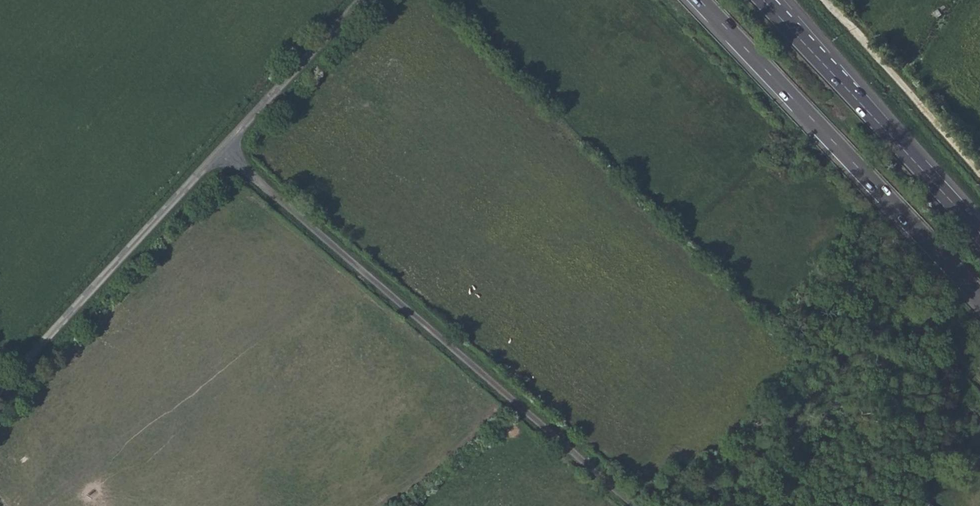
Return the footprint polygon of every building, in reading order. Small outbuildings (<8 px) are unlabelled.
[(942,14),(938,9),(933,12),(937,17),(942,14)]
